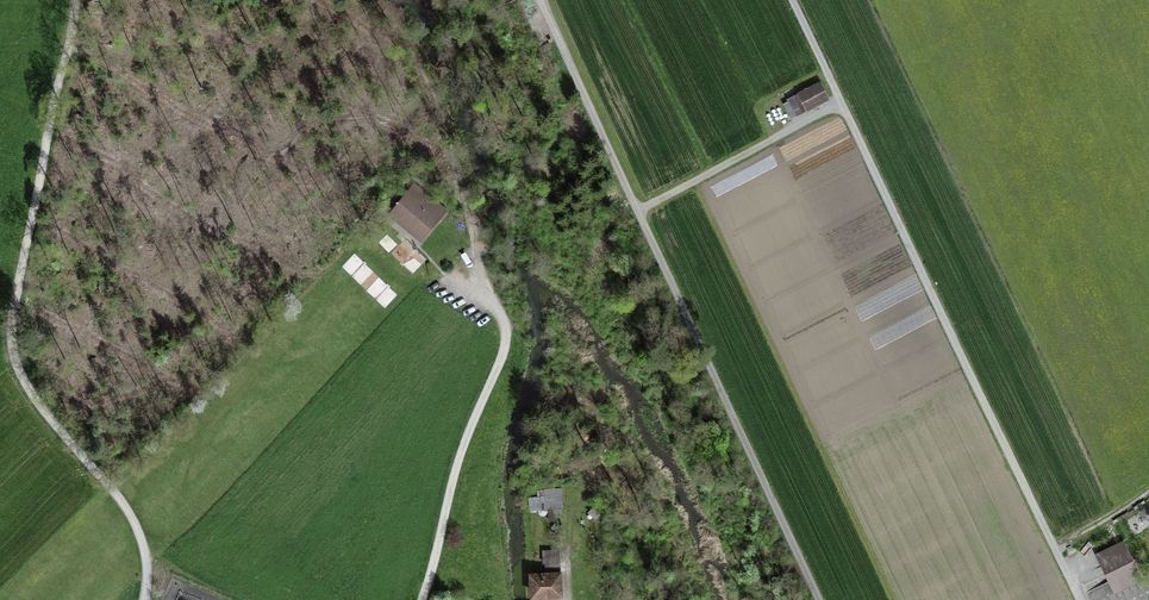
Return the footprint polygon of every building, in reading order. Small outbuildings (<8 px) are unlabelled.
[(797,121),(830,103),(820,85),(787,103),(797,121)] [(450,211),(415,182),(387,216),(422,245),(450,211)] [(419,268),(425,255),(400,243),(394,256),(419,268)] [(563,489),(530,490),(531,510),(564,509),(563,489)] [(1114,547),(1098,555),(1115,590),(1139,579),(1122,543),(1114,547)] [(560,548),(545,549),(546,572),(561,571),(560,548)] [(564,599),(563,574),(533,576),(534,599),(538,599),(564,599)]
